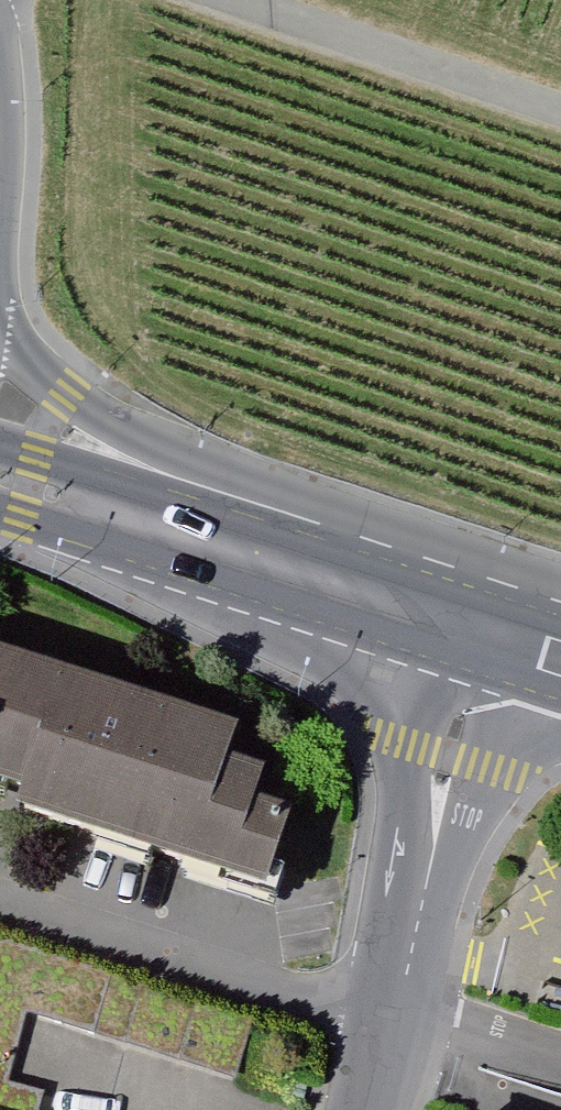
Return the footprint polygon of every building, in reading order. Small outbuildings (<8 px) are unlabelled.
[(0,632),(0,726),(4,727),(0,738),(0,757),(51,775),(40,808),(296,895),(321,823),(281,809),(293,775),(249,760),(263,721),(0,632)]
